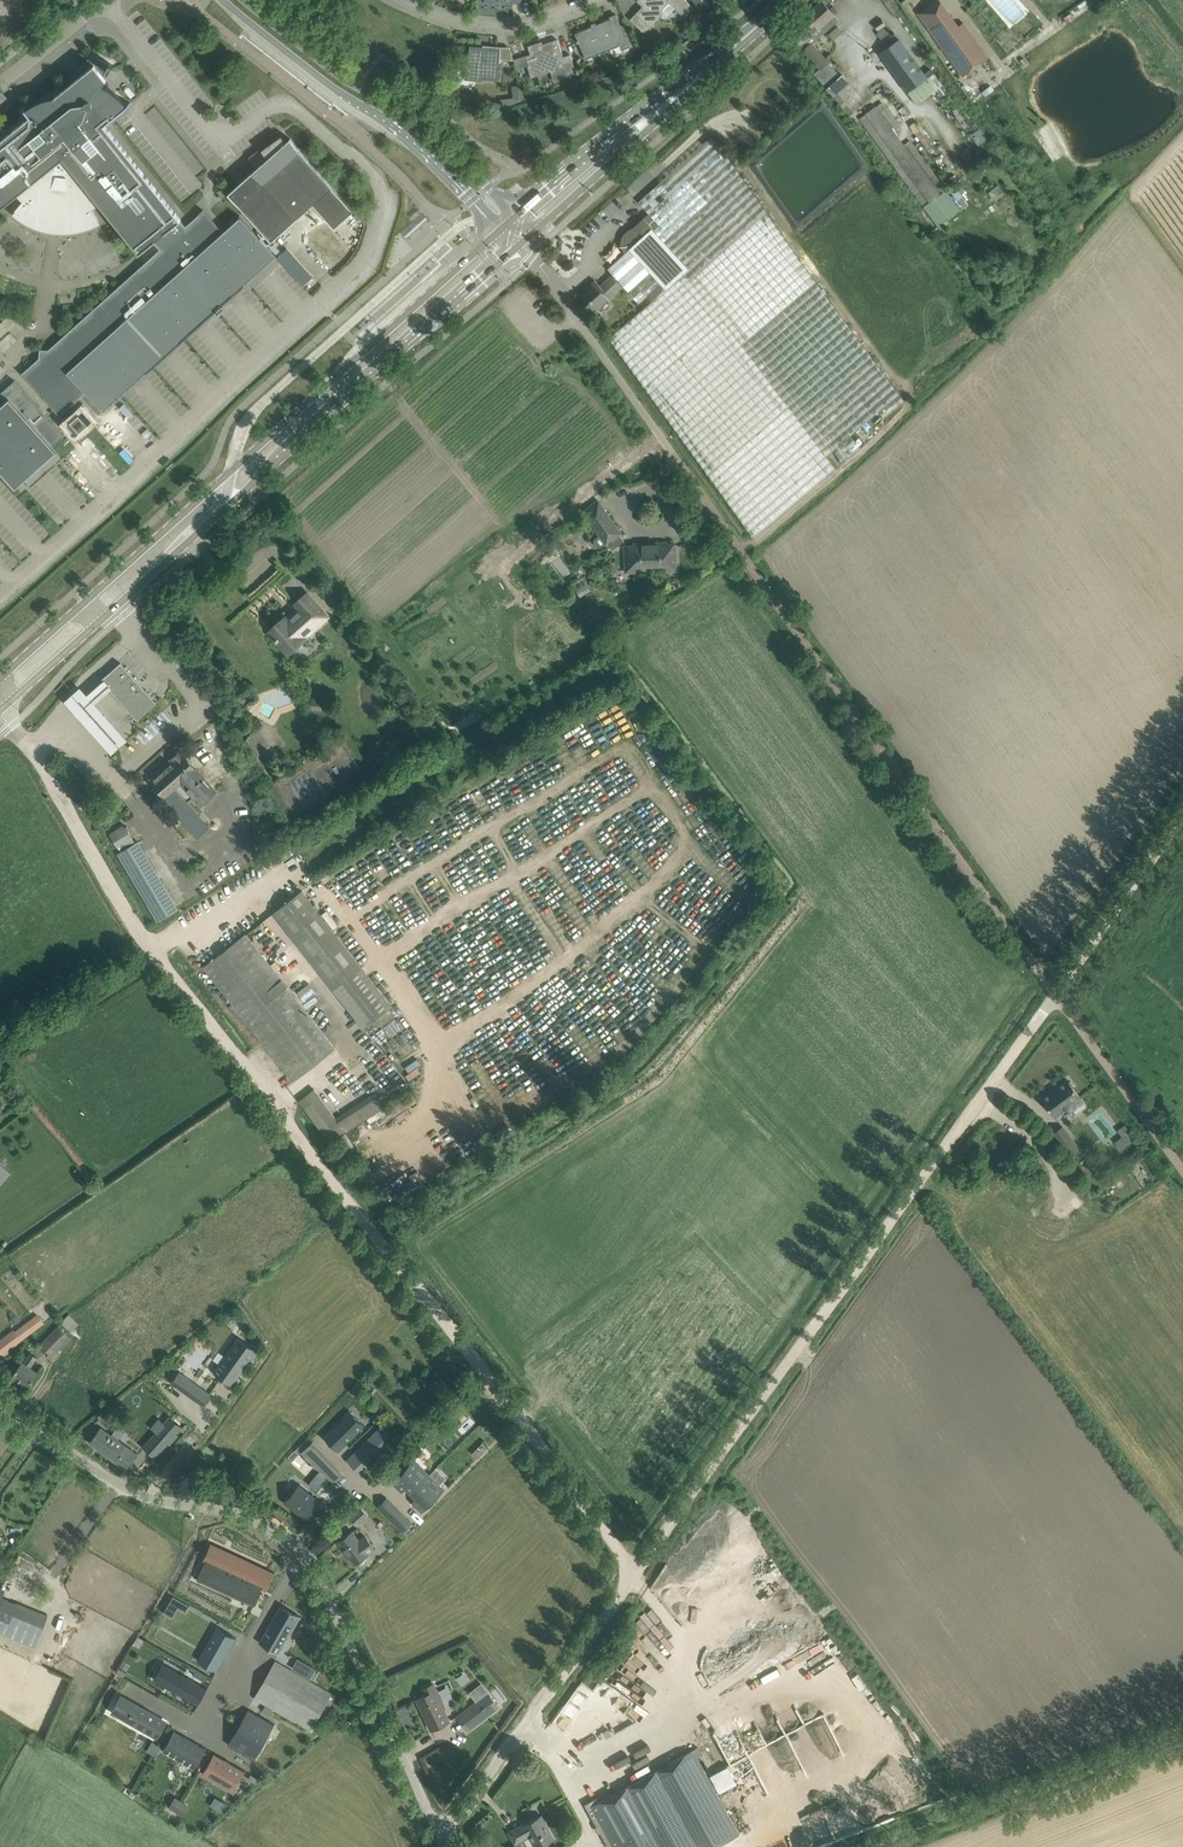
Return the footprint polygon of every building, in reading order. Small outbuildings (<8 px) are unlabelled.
[(637,0),(643,6),(636,13),(645,22),(639,28),(645,33),(658,20),(657,19),(662,14),(662,10),(659,8),(667,1),(682,16),(688,16),(694,9),(686,0),(637,0)] [(918,12),(962,75),(988,57),(962,21),(957,25),(940,0),(935,0),(918,12)] [(822,1),(788,31),(796,40),(799,44),(800,43),(805,48),(803,50),(820,68),(814,73),(833,95),(849,82),(842,74),(840,75),(829,62),(812,42),(810,43),(805,39),(820,25),(825,31),(839,19),(830,10),(827,7),(822,1)] [(577,33),(575,33),(578,39),(576,40),(577,42),(579,42),(586,59),(620,45),(622,50),(630,47),(621,25),(614,28),(610,19),(609,19),(608,18),(601,21),(602,22),(597,24),(592,26),(584,30),(583,29),(576,31),(577,33)] [(882,18),(876,23),(880,29),(886,25),(882,18)] [(690,26),(681,32),(686,39),(695,33),(690,26)] [(900,38),(879,53),(907,92),(908,91),(917,104),(944,85),(935,72),(928,77),(925,73),(900,38)] [(577,74),(574,66),(571,54),(563,56),(558,39),(543,44),(542,41),(528,46),(531,54),(526,56),(530,67),(532,74),(552,67),(554,72),(557,80),(564,77),(565,77),(577,74)] [(483,79),(500,81),(501,69),(496,68),(497,63),(499,63),(501,49),(491,48),(491,51),(485,50),(485,47),(470,46),(469,64),(466,64),(466,69),(465,69),(464,80),(483,81),(483,79)] [(103,85),(113,65),(91,56),(91,67),(64,89),(60,88),(54,96),(47,98),(39,101),(32,104),(26,109),(23,105),(22,105),(30,116),(0,140),(0,208),(17,195),(23,201),(17,208),(18,209),(20,207),(26,211),(32,215),(39,219),(45,221),(51,222),(52,219),(61,220),(61,224),(62,224),(62,223),(68,223),(74,222),(81,221),(89,218),(96,215),(97,217),(98,217),(94,209),(101,204),(139,252),(138,252),(139,253),(153,241),(160,249),(49,350),(40,349),(40,358),(23,373),(22,372),(21,373),(60,416),(61,415),(82,395),(99,414),(102,411),(104,413),(105,413),(102,409),(274,255),(276,258),(277,257),(239,214),(222,230),(203,209),(199,214),(199,215),(187,226),(105,124),(132,102),(131,101),(127,105),(120,97),(112,91),(103,85)] [(642,64),(639,56),(631,59),(634,67),(642,64)] [(893,126),(898,123),(882,102),(877,105),(876,104),(866,112),(867,113),(859,119),(923,206),(924,205),(939,225),(959,210),(945,190),(946,189),(910,140),(905,144),(893,126)] [(916,133),(919,137),(927,148),(932,144),(914,121),(910,124),(914,130),(911,133),(913,136),(915,135),(916,133)] [(229,193),(271,241),(333,188),(300,151),(290,138),(286,142),(281,135),(268,145),(268,146),(263,150),(262,149),(248,159),(256,169),(229,193)] [(192,175),(204,167),(186,144),(177,151),(185,162),(174,171),(181,180),(186,177),(190,182),(195,179),(192,175)] [(625,253),(608,269),(639,303),(648,295),(653,300),(612,335),(609,337),(754,537),(836,468),(826,455),(840,443),(841,444),(849,455),(860,446),(851,436),(850,435),(879,411),(884,417),(903,399),(722,147),(649,213),(644,218),(644,217),(635,226),(636,226),(635,227),(633,228),(632,229),(630,230),(629,230),(627,231),(625,234),(624,237),(623,239),(622,243),(622,246),(621,246),(620,246),(620,247),(622,246),(622,248),(623,249),(623,250),(624,252),(625,253)] [(283,264),(283,262),(278,257),(251,282),(256,287),(283,264)] [(598,308),(608,299),(609,299),(623,287),(612,275),(601,286),(595,280),(579,294),(587,303),(584,306),(597,319),(603,313),(598,308)] [(4,315),(0,313),(0,349),(7,345),(8,344),(16,340),(4,315)] [(17,489),(18,488),(17,487),(19,485),(25,479),(31,486),(30,487),(30,488),(31,487),(36,483),(36,482),(37,482),(45,474),(47,473),(47,472),(48,472),(56,464),(59,462),(63,458),(53,446),(65,435),(57,426),(15,380),(0,393),(0,470),(17,489)] [(623,540),(620,536),(622,534),(598,501),(584,511),(601,535),(595,538),(594,542),(597,546),(601,547),(607,543),(611,549),(623,540)] [(691,527),(682,535),(687,541),(696,533),(691,527)] [(667,542),(650,543),(651,565),(676,564),(676,556),(675,544),(667,545),(667,542)] [(634,546),(625,546),(626,558),(626,566),(651,565),(650,543),(634,544),(634,546)] [(481,572),(501,559),(496,551),(476,564),(470,568),(475,576),(482,572),(481,572)] [(711,571),(708,566),(700,571),(703,576),(711,571)] [(572,583),(580,597),(593,590),(585,576),(572,583)] [(328,616),(316,603),(308,594),(296,604),(300,608),(287,620),(285,617),(269,632),(287,652),(328,616)] [(336,601),(330,606),(341,618),(347,613),(336,601)] [(121,662),(102,679),(130,711),(133,715),(137,718),(137,719),(156,702),(155,701),(152,698),(150,695),(121,662)] [(94,696),(109,683),(101,674),(86,687),(80,680),(63,694),(111,747),(127,733),(94,696)] [(322,694),(322,704),(332,705),(333,694),(322,694)] [(311,699),(311,710),(320,710),(320,699),(311,699)] [(252,759),(265,750),(253,733),(241,741),(252,759)] [(217,790),(189,759),(181,750),(171,759),(174,762),(160,775),(158,772),(155,775),(157,778),(152,782),(164,795),(161,798),(169,807),(175,813),(187,827),(197,838),(210,826),(200,815),(188,801),(194,796),(201,804),(217,790)] [(137,843),(128,827),(127,826),(111,835),(121,852),(119,853),(159,920),(177,910),(139,841),(137,843)] [(333,989),(362,967),(302,890),(273,912),(333,989)] [(265,921),(250,932),(257,942),(273,932),(265,921)] [(298,1000),(253,943),(246,934),(215,958),(213,957),(211,958),(212,960),(204,967),(293,1081),(336,1048),(305,1008),(298,1000)] [(412,1078),(424,1070),(418,1061),(406,1068),(412,1078)] [(1087,1106),(1081,1097),(1067,1079),(1041,1098),(1055,1117),(1071,1105),(1077,1114),(1087,1106)] [(317,1088),(302,1099),(333,1142),(386,1104),(377,1092),(340,1119),(317,1088)] [(1119,1128),(1123,1136),(1116,1140),(1121,1148),(1137,1139),(1128,1123),(1119,1128)] [(1070,1136),(1061,1143),(1071,1156),(1081,1149),(1070,1136)] [(12,1172),(0,1162),(0,1185),(12,1172)] [(14,1324),(20,1321),(17,1315),(15,1311),(10,1313),(11,1317),(14,1324)] [(70,1314),(63,1321),(73,1330),(80,1322),(70,1314)] [(33,1323),(31,1320),(26,1324),(25,1323),(15,1331),(14,1330),(0,1340),(0,1350),(3,1354),(6,1356),(11,1352),(9,1349),(18,1342),(21,1345),(24,1342),(22,1340),(37,1328),(33,1323)] [(58,1325),(38,1346),(53,1362),(60,1355),(57,1352),(71,1338),(58,1325)] [(219,1326),(180,1356),(190,1368),(228,1339),(219,1326)] [(215,1368),(213,1372),(233,1386),(235,1382),(255,1354),(258,1350),(238,1336),(236,1340),(215,1368)] [(28,1386),(35,1377),(38,1373),(30,1367),(37,1357),(30,1353),(23,1363),(22,1362),(12,1375),(28,1386)] [(179,1371),(171,1383),(174,1385),(200,1404),(203,1406),(212,1394),(179,1371)] [(140,1388),(128,1398),(136,1409),(149,1398),(140,1388)] [(377,1421),(384,1413),(379,1408),(372,1417),(377,1421)] [(364,1425),(349,1410),(343,1417),(337,1423),(336,1423),(336,1424),(330,1430),(329,1430),(329,1431),(324,1435),(324,1436),(335,1447),(335,1446),(339,1450),(338,1451),(339,1452),(365,1425),(364,1425)] [(171,1416),(152,1438),(163,1447),(168,1442),(170,1444),(178,1434),(176,1433),(182,1426),(171,1416)] [(358,1470),(393,1436),(382,1425),(382,1424),(346,1459),(347,1460),(355,1467),(358,1470)] [(125,1443),(115,1436),(101,1426),(90,1442),(126,1469),(137,1453),(125,1444),(125,1443)] [(482,1443),(477,1448),(483,1453),(488,1448),(482,1443)] [(408,1455),(389,1474),(393,1478),(394,1479),(391,1482),(402,1492),(407,1487),(411,1491),(412,1492),(429,1474),(419,1464),(415,1459),(414,1459),(413,1460),(413,1459),(409,1455),(408,1455)] [(329,1463),(320,1471),(334,1485),(342,1477),(329,1463)] [(316,1490),(326,1479),(318,1472),(308,1484),(316,1490)] [(417,1496),(412,1502),(422,1512),(445,1489),(440,1484),(431,1475),(429,1474),(412,1492),(417,1496)] [(312,1512),(321,1501),(321,1502),(322,1501),(319,1499),(319,1500),(314,1496),(314,1495),(312,1493),(311,1494),(310,1492),(308,1490),(306,1491),(301,1487),(294,1494),(293,1493),(285,1502),(284,1502),(288,1506),(289,1505),(293,1509),(293,1510),(297,1513),(297,1512),(302,1517),(306,1520),(305,1518),(311,1511),(312,1512)] [(386,1497),(377,1507),(381,1510),(388,1503),(387,1501),(385,1500),(387,1498),(386,1497)] [(366,1517),(368,1515),(362,1508),(360,1510),(351,1518),(357,1525),(366,1517)] [(407,1521),(399,1529),(403,1532),(412,1523),(410,1525),(407,1522),(407,1521)] [(366,1536),(359,1541),(353,1532),(339,1541),(355,1563),(368,1553),(375,1549),(366,1536)] [(211,1543),(202,1562),(205,1563),(214,1567),(206,1584),(234,1596),(238,1587),(258,1596),(253,1605),(254,1606),(262,1589),(266,1591),(275,1572),(211,1543)] [(5,1620),(0,1631),(35,1645),(48,1615),(3,1597),(5,1594),(0,1592),(0,1618),(5,1620)] [(173,1596),(169,1604),(178,1609),(186,1613),(190,1606),(183,1601),(173,1596)] [(281,1604),(259,1642),(279,1654),(301,1616),(281,1604)] [(171,1605),(157,1628),(165,1632),(179,1610),(171,1605)] [(209,1640),(197,1660),(217,1671),(225,1657),(236,1638),(216,1626),(209,1640)] [(298,1659),(293,1668),(310,1678),(315,1669),(298,1659)] [(276,1660),(254,1698),(311,1731),(332,1693),(276,1660)] [(207,1688),(163,1663),(154,1679),(198,1704),(207,1688)] [(188,1665),(187,1667),(195,1672),(193,1674),(206,1681),(208,1677),(188,1665)] [(648,1707),(652,1701),(636,1689),(632,1695),(648,1707)] [(417,1699),(418,1700),(420,1699),(427,1715),(425,1716),(432,1730),(450,1721),(435,1691),(417,1699)] [(468,1730),(499,1706),(488,1693),(458,1716),(468,1730)] [(168,1721),(121,1694),(121,1695),(122,1696),(115,1709),(126,1716),(124,1720),(134,1725),(136,1727),(139,1722),(146,1727),(143,1731),(157,1739),(168,1721)] [(275,1724),(248,1709),(248,1710),(249,1711),(230,1744),(229,1743),(229,1744),(228,1744),(254,1759),(255,1759),(254,1759),(255,1758),(254,1758),(264,1741),(260,1738),(269,1722),(273,1724),(273,1725),(274,1725),(275,1724)] [(718,1731),(733,1723),(730,1717),(715,1726),(718,1731)] [(199,1744),(185,1736),(175,1730),(174,1731),(175,1731),(164,1750),(165,1751),(166,1749),(195,1765),(193,1767),(194,1768),(205,1749),(206,1749),(206,1748),(199,1744)] [(652,1733),(638,1739),(641,1745),(655,1738),(652,1733)] [(155,1740),(149,1750),(158,1756),(164,1746),(155,1740)] [(698,1757),(702,1755),(698,1747),(693,1749),(591,1806),(613,1846),(715,1846),(740,1833),(698,1757)] [(245,1771),(214,1753),(203,1773),(228,1788),(234,1777),(240,1781),(245,1771)] [(638,1762),(644,1774),(657,1767),(651,1755),(638,1762)] [(227,1811),(230,1801),(217,1797),(214,1807),(227,1811)] [(176,1810),(181,1801),(176,1798),(170,1806),(176,1810)] [(188,1806),(181,1801),(176,1810),(183,1814),(188,1806)] [(508,1831),(515,1844),(526,1838),(526,1837),(530,1835),(536,1846),(539,1846),(554,1839),(541,1815),(534,1819),(533,1817),(508,1831)]
